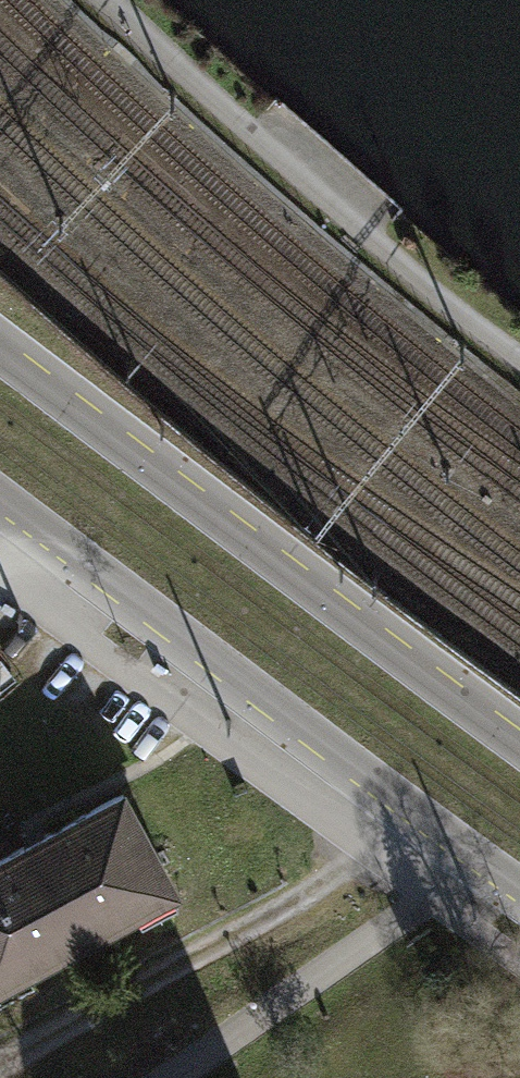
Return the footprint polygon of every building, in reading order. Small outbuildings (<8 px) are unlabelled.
[(0,853),(0,971),(2,974),(186,880),(136,783),(0,853)]
